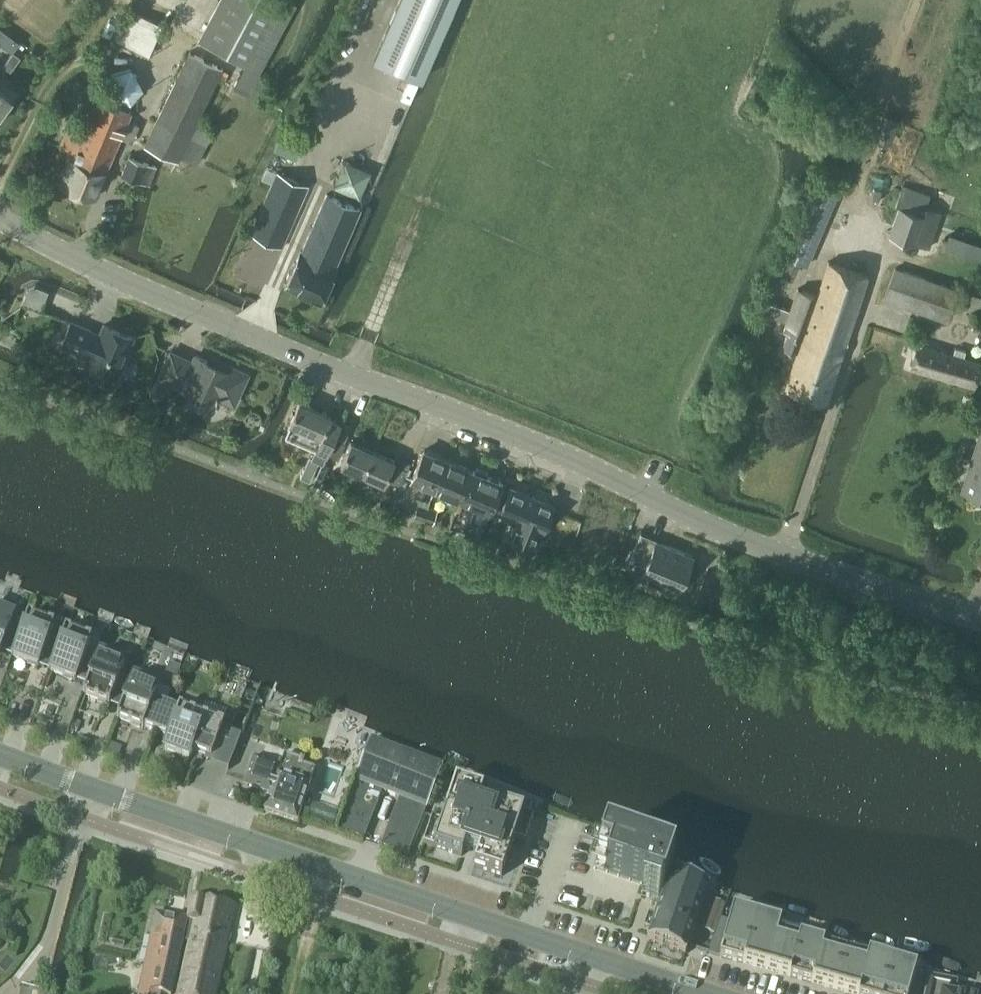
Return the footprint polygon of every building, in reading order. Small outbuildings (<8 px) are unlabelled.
[(295,3),(289,0),(221,0),(199,41),(247,66),(237,82),(260,93),(269,77),(259,72),(295,3)] [(374,58),(422,79),(456,0),(399,0),(374,58)] [(129,8),(116,37),(149,53),(163,23),(129,8)] [(14,51),(4,64),(11,69),(20,55),(14,51)] [(192,135),(223,69),(189,53),(146,145),(180,161),(184,153),(199,160),(207,143),(192,135)] [(13,96),(0,87),(0,113),(13,96)] [(61,183),(95,198),(131,111),(96,97),(80,136),(67,131),(61,146),(74,151),(61,183)] [(123,175),(150,185),(157,166),(130,156),(123,175)] [(250,232),(281,246),(307,185),(277,172),(250,232)] [(785,255),(793,258),(788,270),(796,273),(801,261),(808,264),(838,191),(815,181),(785,255)] [(890,234),(928,246),(940,211),(926,206),(930,194),(902,185),(896,204),(900,205),(890,234)] [(336,265),(335,264),(359,207),(327,193),(302,250),(300,249),(286,282),(322,298),(336,265)] [(980,259),(980,243),(950,233),(945,248),(980,259)] [(784,329),(788,331),(783,346),(798,351),(786,386),(825,400),(868,275),(830,261),(818,295),(799,288),(792,309),(760,297),(756,309),(787,320),(784,329)] [(886,298),(946,319),(957,289),(897,268),(886,298)] [(41,308),(45,298),(27,291),(24,301),(41,308)] [(959,308),(980,316),(980,298),(965,292),(959,308)] [(63,344),(92,356),(89,364),(118,376),(134,337),(104,325),(100,336),(92,333),(93,330),(72,322),(63,344)] [(910,366),(974,386),(980,364),(980,362),(964,357),(966,350),(956,346),(953,353),(917,342),(910,366)] [(184,385),(182,388),(215,403),(219,396),(235,403),(249,373),(231,365),(229,370),(197,355),(194,362),(172,352),(161,374),(184,385)] [(157,382),(151,389),(152,394),(156,397),(160,396),(166,389),(165,384),(161,381),(157,382)] [(317,448),(313,457),(323,461),(341,420),(333,416),(301,401),(292,421),(286,433),(317,448)] [(330,454),(339,458),(353,426),(343,422),(330,454)] [(980,496),(980,430),(961,490),(980,496)] [(343,463),(364,473),(374,451),(353,441),(343,463)] [(412,478),(437,489),(449,459),(424,449),(412,478)] [(374,451),(364,473),(384,483),(395,460),(374,451)] [(412,460),(404,456),(399,468),(408,471),(412,460)] [(437,489),(462,499),(474,470),(449,459),(437,489)] [(301,475),(301,476),(310,480),(311,478),(314,470),(305,466),(301,475)] [(487,475),(488,472),(477,467),(476,471),(474,470),(462,499),(477,506),(471,520),(484,526),(490,512),(491,512),(503,482),(487,475)] [(408,471),(399,468),(393,482),(401,485),(408,471)] [(511,485),(500,511),(518,519),(510,537),(532,547),(540,528),(544,530),(555,504),(511,485)] [(415,515),(424,518),(427,508),(419,505),(415,515)] [(427,508),(424,518),(433,521),(436,511),(427,508)] [(630,558),(645,564),(641,576),(663,585),(664,583),(679,589),(693,555),(664,543),(639,534),(634,548),(630,558)] [(0,653),(11,657),(12,657),(22,631),(25,622),(14,618),(8,616),(0,610),(0,654),(0,653)] [(22,631),(12,657),(37,668),(38,667),(49,671),(49,672),(59,645),(49,641),(54,627),(49,625),(36,616),(34,619),(28,617),(23,632),(22,631)] [(59,645),(49,672),(75,683),(75,682),(86,686),(96,659),(86,655),(92,641),(86,639),(74,630),(72,634),(66,631),(60,645),(59,645)] [(86,686),(82,696),(108,706),(109,705),(120,709),(131,682),(120,679),(126,665),(120,663),(108,654),(105,657),(99,655),(98,660),(96,659),(86,686)] [(120,709),(116,720),(132,726),(138,728),(142,730),(143,729),(155,733),(165,706),(170,693),(154,686),(141,677),(139,681),(133,678),(132,683),(131,682),(120,709)] [(248,694),(246,701),(253,704),(256,697),(248,694)] [(165,706),(155,733),(167,738),(162,750),(188,760),(191,752),(205,757),(210,759),(221,730),(223,726),(221,725),(225,714),(205,706),(200,717),(188,708),(185,711),(179,709),(178,712),(165,706)] [(370,740),(355,782),(425,809),(441,768),(370,740)] [(279,768),(269,795),(263,812),(297,823),(297,821),(315,770),(302,766),(303,761),(299,760),(299,761),(283,756),(279,768)] [(243,786),(269,795),(279,768),(253,759),(243,786)] [(422,844),(461,857),(464,848),(478,852),(473,868),(501,877),(513,839),(524,843),(533,817),(494,804),(491,813),(476,809),(482,793),(454,784),(442,822),(431,818),(422,844)] [(312,805),(307,819),(332,828),(337,813),(312,805)] [(594,870),(605,873),(605,874),(606,874),(617,877),(616,878),(618,878),(628,881),(628,882),(629,882),(629,881),(640,885),(639,886),(640,886),(643,887),(640,895),(657,901),(660,893),(661,893),(662,892),(663,893),(669,876),(667,876),(668,872),(669,873),(669,871),(672,862),(673,861),(671,861),(662,858),(661,857),(651,854),(650,853),(650,854),(640,850),(639,850),(629,846),(628,846),(627,846),(617,842),(616,842),(605,838),(604,838),(604,839),(601,848),(600,848),(600,849),(597,859),(596,860),(597,860),(593,869),(593,870),(594,870)] [(646,942),(684,955),(684,954),(685,952),(707,889),(707,888),(669,875),(669,876),(663,893),(654,918),(661,920),(656,932),(650,930),(646,941),(646,942)] [(177,993),(215,993),(235,908),(192,899),(186,921),(181,941),(188,942),(177,993)] [(708,954),(718,957),(742,964),(755,919),(755,918),(732,911),(731,911),(731,913),(728,921),(720,919),(708,954)] [(138,993),(170,993),(181,941),(186,921),(180,920),(154,914),(150,936),(147,953),(144,964),(154,966),(149,990),(139,988),(138,993)] [(755,919),(742,964),(765,970),(778,924),(755,918),(755,919)] [(713,934),(715,928),(704,924),(702,930),(713,934)] [(778,924),(765,970),(788,977),(799,938),(777,932),(780,924),(778,924)] [(799,938),(788,977),(811,983),(822,945),(799,938)] [(822,945),(811,983),(834,990),(845,951),(822,945)] [(834,990),(848,993),(857,993),(868,956),(867,956),(866,957),(845,951),(834,990)] [(857,993),(882,993),(891,962),(868,956),(857,993)] [(882,993),(908,993),(915,969),(891,962),(882,993)] [(925,993),(952,993),(954,984),(928,978),(925,993)] [(20,993),(51,993),(52,992),(48,991),(47,991),(22,985),(20,993)]
